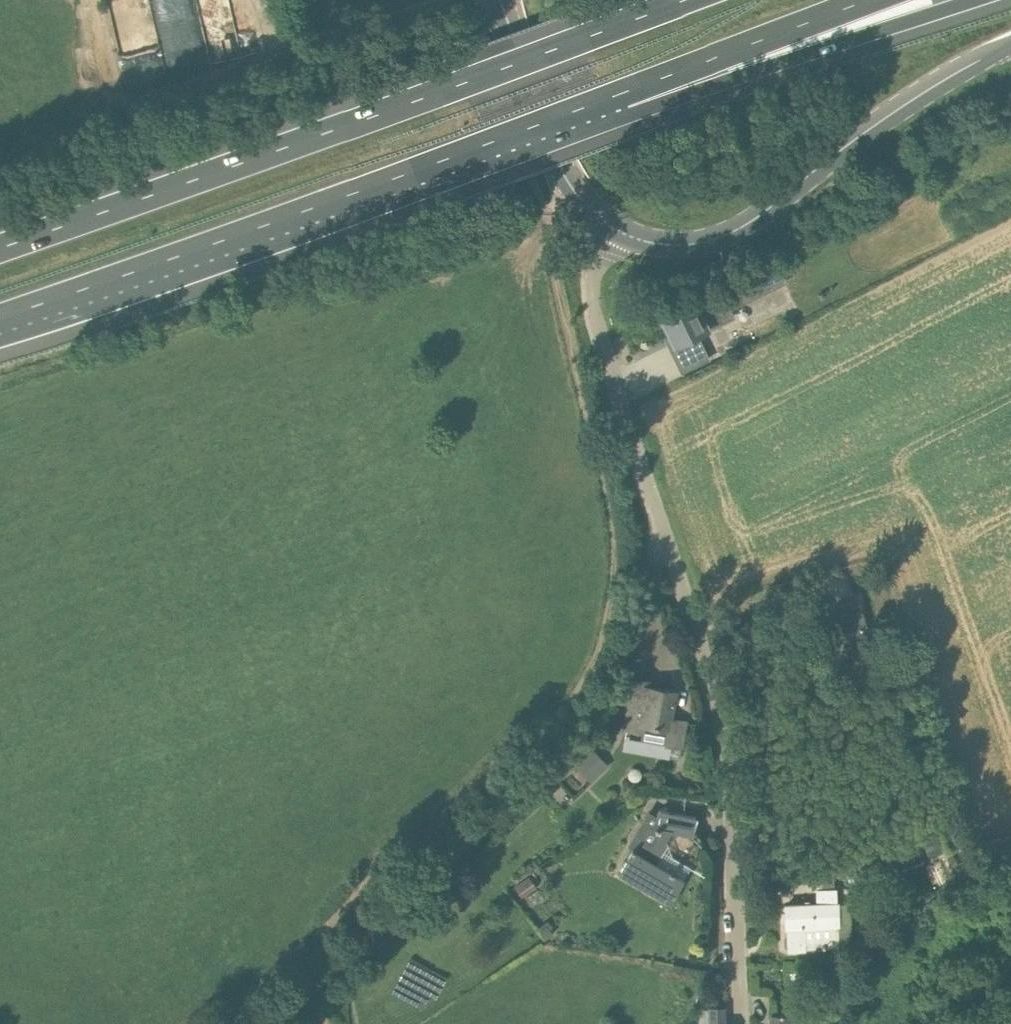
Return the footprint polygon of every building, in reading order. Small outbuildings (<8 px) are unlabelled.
[(191,48),(198,48),(199,9),(164,8),(163,34),(191,35),(191,48)] [(682,374),(708,362),(696,338),(735,319),(731,311),(787,283),(779,267),(664,324),(675,348),(670,350),(682,374)] [(772,597),(786,593),(783,583),(769,587),(772,597)] [(843,639),(869,631),(859,598),(833,606),(843,639)] [(681,747),(685,721),(671,718),(676,690),(651,686),(652,681),(634,678),(625,729),(666,736),(665,744),(681,747)] [(592,783),(609,766),(594,751),(578,768),(592,783)] [(692,835),(696,814),(660,808),(656,826),(645,819),(649,814),(648,813),(631,841),(636,844),(634,848),(633,847),(631,850),(632,850),(620,872),(670,902),(690,867),(662,851),(671,831),(692,835)] [(936,831),(925,835),(931,854),(943,850),(936,831)] [(821,872),(820,884),(835,886),(836,874),(821,872)] [(514,888),(523,898),(538,888),(529,877),(514,888)] [(836,900),(834,886),(816,888),(817,902),(786,905),(788,927),(790,949),(842,944),(838,900),(836,900)] [(547,923),(538,930),(546,940),(552,935),(548,930),(551,928),(547,923)] [(829,1010),(839,1011),(841,995),(831,993),(829,1010)] [(724,1007),(709,1008),(710,1023),(725,1023),(724,1007)] [(799,1016),(771,1015),(771,1023),(799,1023),(799,1016)]
